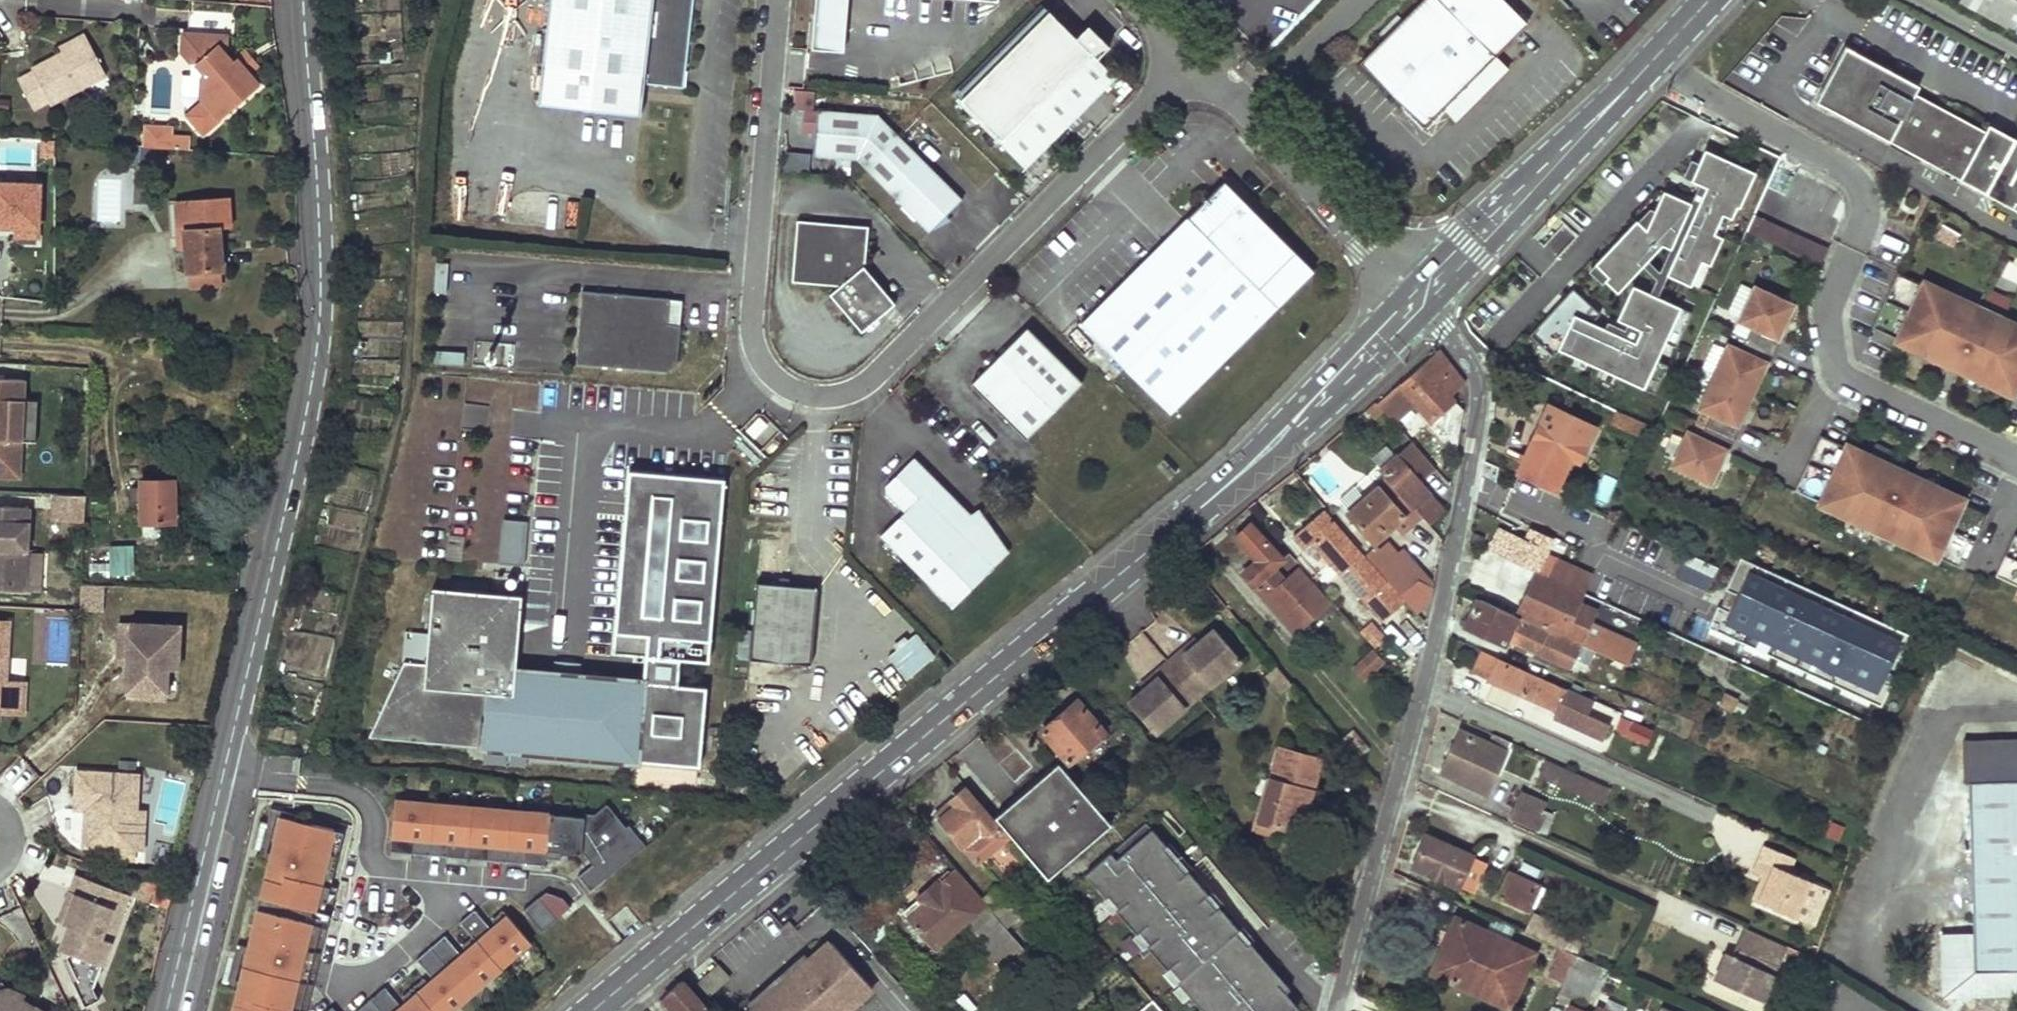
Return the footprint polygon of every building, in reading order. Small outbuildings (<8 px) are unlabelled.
[(702,0),(558,0),(545,100),(646,113),(651,81),(690,86),(702,0)] [(814,29),(845,32),(848,0),(816,0),(814,29)] [(1360,64),(1424,127),(1525,24),(1501,0),(1424,0),(1360,64)] [(1962,1),(2014,28),(2016,24),(2016,0),(1963,0),(1962,1)] [(234,35),(236,13),(190,10),(189,33),(228,35),(234,35)] [(957,101),(1027,170),(1116,80),(1047,11),(957,101)] [(845,32),(814,29),(811,54),(843,57),(845,32)] [(86,30),(58,44),(62,52),(90,39),(86,30)] [(251,72),(238,58),(234,61),(227,54),(228,35),(189,33),(184,32),(183,52),(192,63),(198,62),(206,72),(203,75),(202,96),(205,100),(188,115),(205,134),(261,84),(251,72)] [(107,75),(90,39),(62,52),(30,68),(32,71),(19,78),(34,109),(48,102),(48,104),(107,75)] [(247,49),(238,58),(251,72),(260,64),(247,49)] [(1928,93),(1857,51),(1827,105),(1898,148),(1924,101),(1928,93)] [(1898,148),(2016,217),(2016,155),(1988,138),(1924,101),(1898,148)] [(818,112),(814,157),(856,161),(929,234),(962,200),(879,116),(818,112)] [(146,126),(145,146),(170,148),(171,128),(146,126)] [(1988,138),(2016,155),(2016,147),(1991,132),(1988,138)] [(785,170),(810,171),(811,152),(786,150),(785,170)] [(1700,202),(1666,278),(1690,288),(1701,264),(1710,268),(1754,176),(1705,153),(1699,166),(1691,162),(1683,178),(1698,185),(1693,199),(1700,202)] [(42,235),(43,176),(0,176),(0,234),(42,235)] [(1226,183),(1082,325),(1172,415),(1316,273),(1226,183)] [(1637,223),(1589,272),(1601,284),(1604,282),(1617,295),(1661,248),(1671,253),(1694,205),(1663,192),(1646,232),(1637,223)] [(187,249),(188,271),(222,270),(220,228),(232,228),(231,198),(185,200),(187,249)] [(179,249),(187,249),(185,200),(177,201),(179,249)] [(1814,243),(1752,216),(1745,233),(1806,260),(1814,243)] [(798,221),(793,284),(841,287),(833,295),(864,331),(897,303),(866,268),(870,227),(798,221)] [(1828,249),(1814,243),(1806,260),(1820,266),(1828,249)] [(1929,274),(1909,263),(1904,274),(1923,286),(1929,274)] [(223,287),(222,270),(188,272),(189,289),(223,287)] [(1897,278),(1872,333),(1898,345),(1897,347),(1948,370),(1964,335),(1978,342),(1962,377),(2013,400),(2014,398),(2016,400),(2016,330),(1924,287),(1924,290),(1897,278)] [(1633,289),(1617,322),(1641,334),(1636,343),(1574,316),(1558,350),(1644,391),(1680,310),(1633,289)] [(1755,291),(1740,323),(1752,328),(1741,355),(1729,349),(1701,413),(1713,418),(1701,445),(1689,440),(1676,472),(1712,488),(1718,474),(1722,464),(1727,466),(1746,422),(1741,420),(1746,411),(1757,384),(1762,374),(1766,376),(1786,332),(1781,330),(1785,320),(1791,307),(1755,291)] [(671,301),(584,293),(578,364),(665,372),(676,368),(680,328),(668,326),(671,301)] [(668,326),(680,328),(682,302),(671,301),(668,326)] [(1790,322),(1785,320),(1781,330),(1786,332),(1790,322)] [(987,370),(972,384),(1028,440),(1084,385),(1029,330),(999,358),(987,370)] [(1978,342),(1964,335),(1948,370),(1962,377),(1978,342)] [(478,340),(475,360),(503,365),(507,345),(478,340)] [(1464,383),(1439,351),(1402,387),(1419,407),(1458,453),(1462,408),(1452,396),(1464,387),(1464,383)] [(987,370),(999,358),(994,353),(981,365),(987,370)] [(1766,376),(1762,374),(1757,384),(1762,386),(1766,376)] [(0,380),(0,477),(19,478),(20,442),(22,401),(23,381),(0,380)] [(1419,407),(1402,387),(1382,406),(1388,413),(1399,426),(1419,407)] [(37,401),(22,401),(20,442),(35,443),(37,401)] [(1382,406),(1379,402),(1370,410),(1379,421),(1388,413),(1382,406)] [(1597,425),(1549,403),(1517,474),(1555,492),(1570,459),(1579,464),(1597,425)] [(1750,413),(1746,411),(1741,420),(1746,422),(1750,413)] [(1964,574),(1989,519),(1963,507),(1964,505),(1914,482),(1897,517),(1883,510),(1899,475),(1849,452),(1848,454),(1822,442),(1796,497),(1822,509),(1821,511),(1937,565),(1938,563),(1964,574)] [(1432,528),(1447,514),(1416,478),(1422,472),(1429,480),(1439,471),(1414,444),(1383,472),(1391,480),(1417,511),(1432,528)] [(971,515),(914,457),(886,484),(886,492),(906,512),(882,535),(945,598),(949,599),(954,599),(959,597),(964,594),(967,591),(1009,551),(990,524),(983,529),(971,515)] [(1727,466),(1722,464),(1718,474),(1723,476),(1727,466)] [(724,479),(630,471),(614,652),(647,655),(680,658),(708,660),(724,479)] [(1914,482),(1899,475),(1883,510),(1897,517),(1914,482)] [(141,481),(141,522),(175,521),(175,480),(141,481)] [(1417,511),(1391,480),(1352,514),(1378,544),(1417,511)] [(85,496),(54,495),(53,524),(84,526),(85,496)] [(24,593),(26,553),(28,509),(0,508),(0,592),(24,593)] [(983,529),(990,524),(979,509),(971,515),(983,529)] [(1326,510),(1295,536),(1305,546),(1314,539),(1383,621),(1404,603),(1326,510)] [(526,563),(529,520),(501,518),(498,561),(526,563)] [(1329,607),(1301,574),(1287,586),(1275,571),(1284,564),(1253,527),(1238,539),(1259,564),(1245,577),(1297,637),(1329,607)] [(1554,544),(1535,535),(1529,547),(1503,534),(1495,551),(1491,549),(1489,553),(1539,576),(1554,544)] [(1996,582),(2016,592),(2016,540),(2016,539),(1996,582)] [(109,575),(135,575),(134,543),(108,543),(109,575)] [(26,553),(24,593),(39,594),(41,554),(26,553)] [(1423,580),(1402,554),(1383,571),(1405,596),(1423,580)] [(1714,565),(1702,559),(1689,588),(1702,594),(1714,565)] [(1912,637),(1739,559),(1708,627),(1881,705),(1912,637)] [(1582,597),(1538,577),(1519,617),(1581,644),(1597,652),(1610,658),(1626,665),(1635,669),(1638,661),(1585,637),(1596,613),(1578,605),(1582,597)] [(1418,612),(1431,601),(1434,587),(1423,580),(1405,596),(1418,612)] [(80,582),(79,609),(103,610),(105,583),(80,582)] [(455,583),(454,593),(469,594),(470,584),(455,583)] [(819,588),(758,583),(753,658),(813,664),(819,588)] [(516,673),(522,598),(469,594),(454,593),(431,591),(426,667),(405,666),(370,742),(639,761),(645,682),(580,678),(553,676),(516,673)] [(1519,617),(1479,598),(1467,625),(1505,643),(1507,638),(1570,668),(1573,662),(1581,644),(1519,617)] [(127,664),(129,621),(119,621),(117,663),(127,664)] [(125,696),(166,698),(167,668),(169,623),(129,621),(127,664),(125,696)] [(179,624),(169,623),(167,668),(177,669),(179,624)] [(737,628),(736,657),(751,658),(752,628),(737,628)] [(1244,659),(1215,630),(1200,643),(1186,655),(1182,652),(1157,674),(1160,677),(1146,690),(1131,703),(1158,734),(1189,707),(1179,696),(1190,686),(1203,675),(1213,686),(1244,659)] [(1145,638),(1136,646),(1157,668),(1166,660),(1145,638)] [(1197,639),(1182,652),(1186,655),(1200,643),(1197,639)] [(1597,652),(1581,644),(1573,662),(1589,669),(1597,652)] [(1367,683),(1385,658),(1368,645),(1350,670),(1367,683)] [(1394,646),(1384,654),(1396,668),(1406,660),(1394,646)] [(1567,690),(1484,652),(1473,674),(1556,713),(1567,690)] [(1610,658),(1597,652),(1589,669),(1602,675),(1607,665),(1610,658)] [(647,655),(645,682),(678,685),(680,658),(647,655)] [(1626,665),(1610,658),(1607,665),(1622,672),(1626,665)] [(553,676),(580,678),(581,663),(554,661),(553,676)] [(1160,677),(1157,674),(1143,686),(1146,690),(1160,677)] [(1190,686),(1200,697),(1213,686),(1203,675),(1190,686)] [(678,685),(645,682),(639,761),(699,765),(705,687),(678,685)] [(5,683),(3,713),(23,713),(25,683),(5,683)] [(1190,686),(1179,696),(1189,707),(1200,697),(1190,686)] [(1567,690),(1556,713),(1553,720),(1602,742),(1610,727),(1587,717),(1594,702),(1567,690)] [(1105,732),(1078,701),(1044,730),(1071,763),(1105,732)] [(1654,733),(1624,721),(1619,733),(1632,740),(1647,746),(1654,733)] [(1513,743),(1499,737),(1494,746),(1462,731),(1442,773),(1488,796),(1513,743)] [(1663,738),(1654,733),(1647,746),(1657,751),(1663,738)] [(1669,740),(1663,738),(1657,751),(1662,753),(1669,740)] [(1647,746),(1632,740),(1627,752),(1642,759),(1647,746)] [(1965,744),(1971,935),(1939,936),(1941,999),(1958,999),(1965,1005),(1972,998),(2016,997),(2016,743),(1965,744)] [(1323,757),(1281,745),(1261,819),(1278,823),(1295,828),(1307,787),(1314,790),(1323,757)] [(1061,764),(998,818),(1051,879),(1114,825),(1061,764)] [(1611,793),(1548,764),(1543,776),(1605,805),(1611,793)] [(135,810),(137,774),(75,770),(73,808),(84,809),(90,809),(90,817),(84,816),(82,846),(114,847),(113,858),(133,858),(133,849),(135,810)] [(1314,790),(1307,787),(1295,828),(1303,830),(1314,790)] [(1008,835),(968,789),(938,814),(978,861),(1008,835)] [(1548,802),(1525,791),(1513,818),(1548,834),(1555,819),(1544,813),(1548,802)] [(551,814),(397,799),(392,839),(547,853),(551,814)] [(135,810),(133,849),(141,849),(143,811),(135,810)] [(1278,823),(1261,819),(1258,829),(1275,834),(1278,823)] [(281,820),(259,897),(316,912),(334,834),(281,820)] [(1471,857),(1427,836),(1413,868),(1457,889),(1471,857)] [(1147,837),(1119,862),(1113,855),(1089,876),(1211,1010),(1290,1010),(1298,1004),(1147,837)] [(1812,883),(1758,861),(1753,875),(1763,878),(1770,881),(1761,904),(1796,919),(1812,883)] [(1538,887),(1498,869),(1486,890),(1528,910),(1538,887)] [(987,905),(957,871),(941,885),(939,883),(906,912),(936,948),(969,921),(987,905)] [(60,950),(101,966),(110,942),(101,938),(119,892),(76,875),(64,906),(70,908),(63,924),(69,926),(60,950)] [(1770,881),(1763,878),(1753,901),(1761,904),(1770,881)] [(150,903),(172,903),(172,882),(150,882),(150,903)] [(1831,891),(1812,883),(1796,919),(1815,927),(1831,891)] [(1022,913),(997,884),(985,895),(1009,924),(1022,913)] [(525,908),(544,929),(569,906),(550,885),(525,908)] [(128,895),(119,892),(101,938),(110,942),(128,895)] [(1049,976),(987,905),(969,921),(1012,972),(1004,979),(1011,986),(1019,980),(1029,993),(1049,976)] [(256,913),(244,968),(298,981),(313,927),(256,913)] [(1040,934),(1022,913),(1009,924),(1027,945),(1040,934)] [(1455,917),(1448,934),(1458,938),(1440,978),(1510,1009),(1535,952),(1455,917)] [(505,918),(475,943),(500,971),(531,946),(505,918)] [(1762,1002),(1787,948),(1744,928),(1735,949),(1738,951),(1735,958),(1726,954),(1714,980),(1762,1002)] [(1448,934),(1431,974),(1440,978),(1458,938),(1448,934)] [(416,994),(430,1010),(455,1010),(500,971),(475,943),(416,994)] [(838,944),(817,962),(815,963),(820,970),(815,975),(809,968),(801,976),(797,971),(771,995),(775,999),(766,1006),(771,1010),(844,1010),(858,999),(862,1003),(878,990),(838,944)] [(809,953),(752,1003),(759,1010),(760,1010),(761,1010),(771,1010),(766,1006),(775,999),(771,995),(797,971),(801,976),(809,968),(815,975),(820,970),(815,963),(817,962),(809,953)] [(1621,975),(1574,954),(1558,988),(1604,1010),(1621,975)] [(1134,975),(1118,957),(1070,996),(1082,1010),(1087,1006),(1084,1002),(1119,972),(1128,982),(1134,975)] [(734,978),(723,965),(699,987),(710,999),(734,978)] [(233,1010),(290,1010),(298,981),(244,968),(233,1010)] [(687,981),(668,997),(680,1010),(712,1010),(687,981)] [(8,986),(1,982),(0,982),(0,990),(8,986)] [(20,999),(22,996),(8,986),(0,990),(0,1010),(38,1010),(20,999)] [(396,1010),(430,1010),(416,994),(396,1010)] [(858,999),(844,1010),(862,1010),(866,1008),(862,1003),(858,999)] [(1142,1010),(1166,1010),(1155,999),(1142,1010)]
